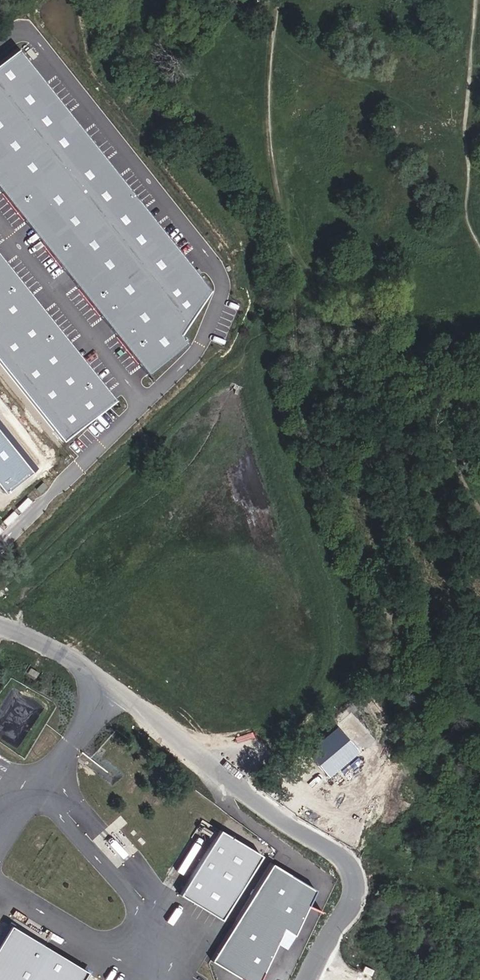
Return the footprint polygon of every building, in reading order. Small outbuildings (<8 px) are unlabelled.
[(0,68),(0,185),(148,372),(185,343),(179,334),(206,289),(19,53),(0,68)] [(62,442),(114,400),(0,256),(0,362),(62,442)] [(1,493),(30,472),(0,433),(0,492),(1,493)] [(220,919),(260,855),(218,829),(179,894),(220,919)] [(274,861),(215,961),(249,979),(263,979),(286,925),(299,932),(320,887),(274,861)] [(87,972),(10,925),(0,942),(0,979),(82,979),(87,972)]
